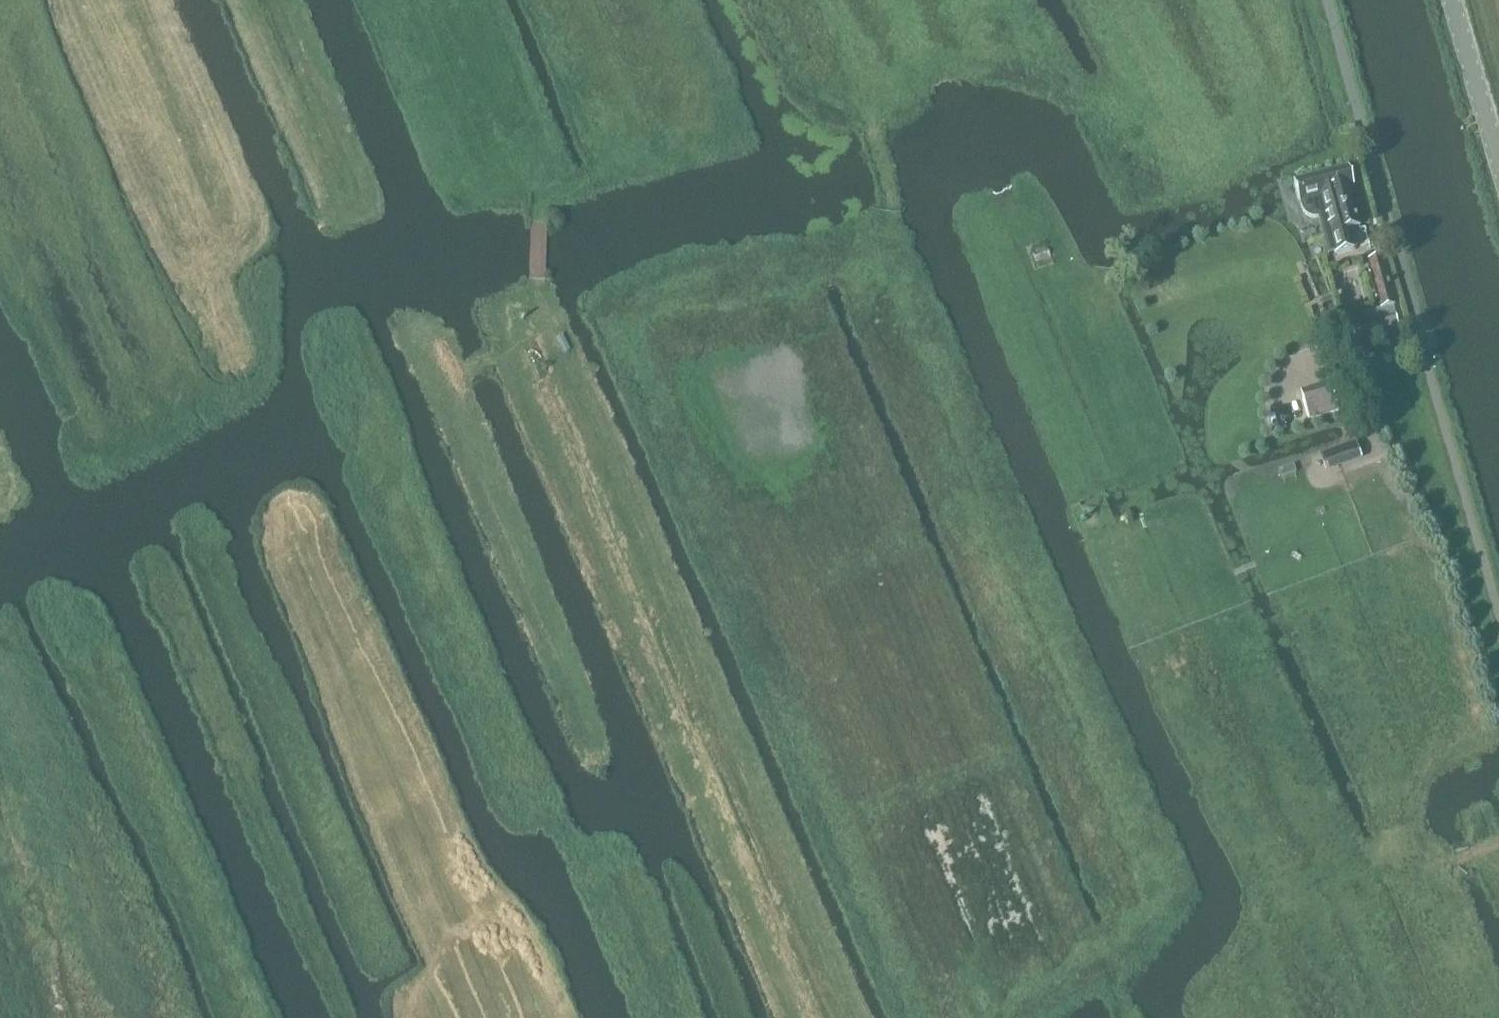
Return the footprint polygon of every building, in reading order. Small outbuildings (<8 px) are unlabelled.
[(1325,215),(1335,254),(1354,248),(1350,229),(1359,227),(1349,189),(1353,188),(1347,167),(1293,182),(1299,203),(1300,203),(1301,207),(1303,211),(1306,214),(1308,216),(1310,216),(1314,217),(1318,217),(1325,215)] [(1369,260),(1381,308),(1381,309),(1396,305),(1381,256),(1369,260)] [(1353,316),(1356,326),(1397,314),(1398,314),(1396,305),(1381,309),(1381,308),(1353,316)] [(1397,314),(1356,326),(1360,340),(1401,329),(1397,314)] [(1360,441),(1323,449),(1327,467),(1364,459),(1360,441)]
